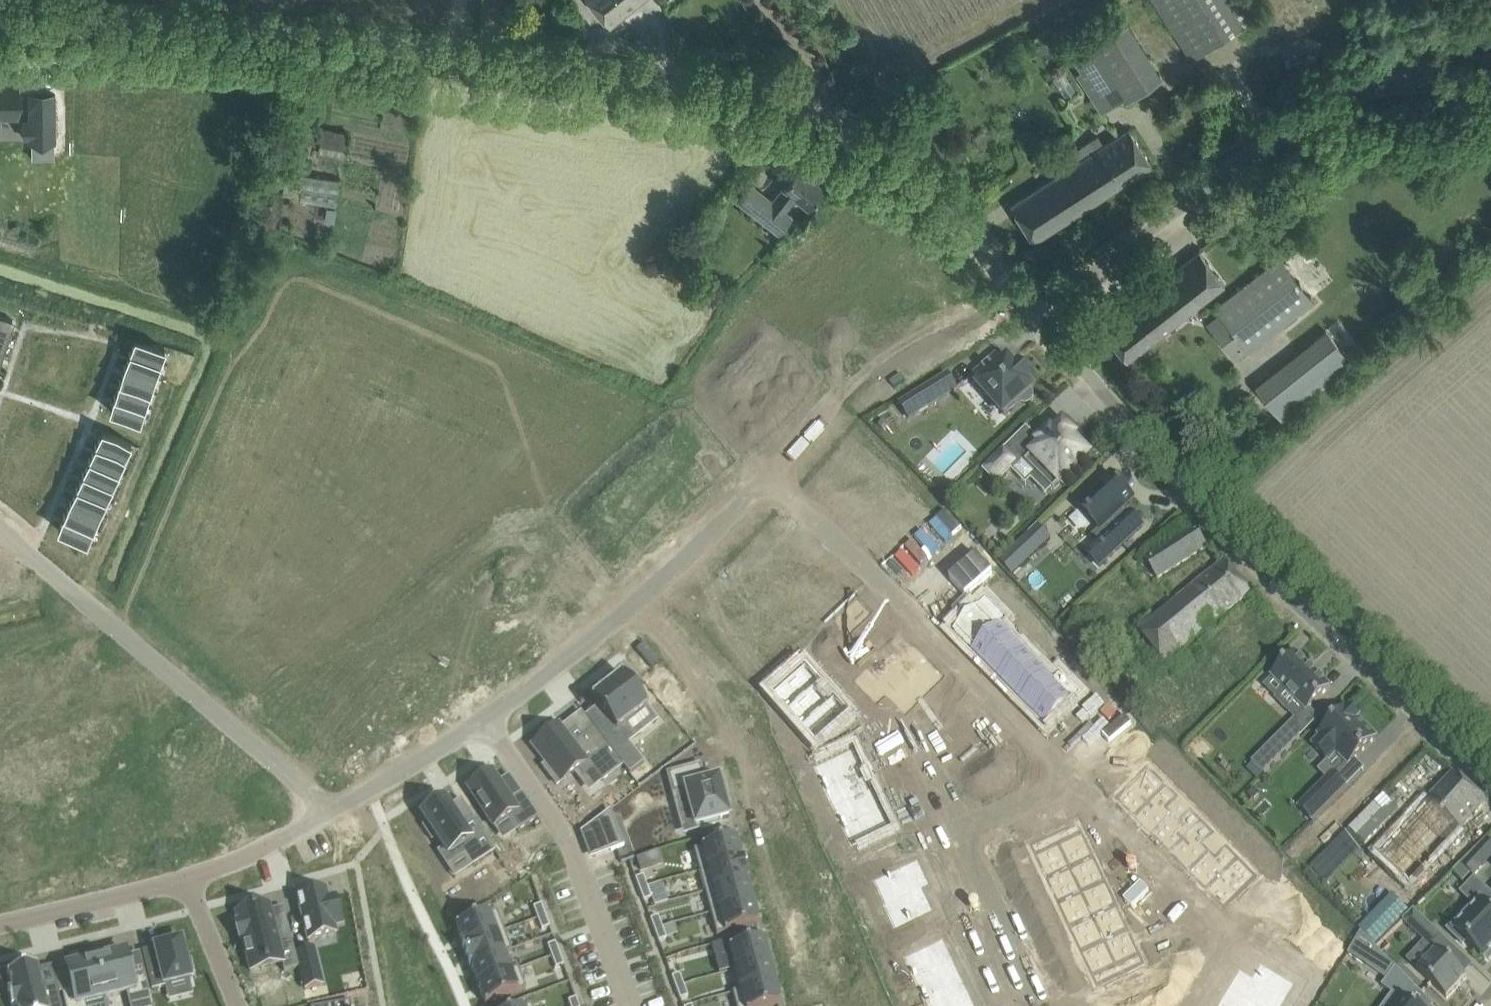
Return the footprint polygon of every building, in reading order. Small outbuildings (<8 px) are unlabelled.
[(609,24),(639,0),(590,0),(609,24)] [(1249,0),(1153,0),(1156,4),(1155,5),(1192,59),(1259,15),(1249,0)] [(1127,22),(1072,58),(1080,71),(1076,74),(1092,98),(1104,90),(1113,104),(1123,98),(1125,101),(1162,77),(1127,22)] [(1076,91),(1063,71),(1053,78),(1066,97),(1076,91)] [(0,79),(0,115),(17,115),(17,79),(0,79)] [(55,94),(29,94),(29,141),(56,141),(55,94)] [(343,160),(344,153),(348,133),(322,129),(318,156),(343,160)] [(1072,165),(1057,175),(1058,175),(1011,204),(1034,240),(1151,164),(1129,129),(1104,146),(1097,136),(1066,156),(1072,165)] [(298,155),(309,157),(311,146),(300,144),(298,155)] [(808,205),(811,201),(824,186),(798,165),(783,185),(784,185),(772,200),(750,182),(738,197),(755,212),(782,233),(794,217),(785,210),(796,196),(808,205)] [(301,174),(300,200),(338,201),(339,176),(301,174)] [(1127,359),(1174,322),(1224,283),(1199,250),(1172,271),(1174,273),(1164,281),(1163,279),(1107,322),(1110,326),(1104,331),(1127,359)] [(1279,258),(1233,294),(1216,307),(1249,351),(1313,301),(1279,258)] [(7,336),(13,319),(0,315),(0,333),(7,336)] [(1280,420),(1355,365),(1329,328),(1253,382),(1280,420)] [(130,351),(161,362),(161,361),(160,361),(165,347),(136,337),(131,351),(130,351)] [(125,365),(125,366),(156,376),(155,375),(159,362),(160,363),(161,362),(130,351),(129,352),(130,352),(126,365),(125,365)] [(1001,362),(995,354),(974,373),(981,380),(977,383),(1002,411),(1017,398),(1020,400),(1024,400),(1027,399),(1030,396),(1030,391),(1029,387),(1031,386),(1028,382),(1031,379),(1017,363),(1014,366),(1006,358),(1001,362)] [(120,380),(151,391),(151,390),(150,390),(154,377),(155,377),(156,376),(125,366),(124,366),(125,367),(121,380),(120,380)] [(935,400),(962,383),(955,370),(927,387),(928,388),(907,400),(914,411),(934,398),(935,400)] [(115,394),(115,395),(146,405),(145,404),(149,391),(150,392),(151,391),(120,380),(119,381),(120,381),(116,394),(115,394)] [(115,396),(110,410),(140,420),(144,406),(145,406),(146,405),(115,395),(114,395),(115,396)] [(1073,438),(1075,436),(1064,424),(1054,434),(1051,431),(1041,441),(1037,436),(1018,454),(1053,490),(1060,483),(1064,486),(1076,474),(1073,471),(1089,455),(1073,438)] [(103,430),(96,444),(124,457),(131,443),(103,430)] [(96,444),(90,458),(118,471),(124,457),(96,444)] [(997,484),(1019,463),(1005,448),(983,470),(997,484)] [(90,458),(84,472),(112,485),(118,471),(90,458)] [(84,472),(78,486),(106,499),(112,485),(84,472)] [(1109,475),(1077,506),(1100,529),(1092,537),(1111,556),(1142,526),(1129,513),(1127,516),(1121,510),(1133,499),(1109,475)] [(78,486),(71,500),(99,513),(106,499),(78,486)] [(71,500),(65,515),(93,527),(99,513),(71,500)] [(65,515),(59,529),(86,541),(93,527),(65,515)] [(1158,578),(1208,546),(1192,523),(1142,554),(1158,578)] [(1164,664),(1236,607),(1251,594),(1225,561),(1138,632),(1164,664)] [(1002,581),(1008,575),(1004,571),(1000,566),(994,572),(998,576),(1002,581)] [(730,580),(705,605),(737,640),(763,615),(784,637),(796,626),(769,598),(757,609),(730,580)] [(1027,613),(1032,608),(1028,603),(1024,599),(1018,605),(1022,609),(1027,613)] [(849,630),(866,612),(857,603),(839,621),(849,630)] [(980,603),(952,631),(971,651),(999,623),(980,603)] [(999,623),(971,651),(990,669),(1018,642),(999,623)] [(1054,643),(1060,638),(1060,637),(1056,633),(1052,628),(1052,629),(1046,634),(1050,638),(1054,643)] [(1018,642),(990,669),(1009,688),(1037,660),(1018,642)] [(914,647),(896,665),(923,692),(941,675),(914,647)] [(1276,699),(1297,721),(1330,688),(1296,653),(1286,663),(1284,661),(1275,670),(1277,672),(1272,677),(1285,691),(1276,699)] [(1037,660),(1009,688),(1027,707),(1055,679),(1037,660)] [(868,672),(859,681),(877,699),(886,690),(905,710),(923,692),(896,665),(878,682),(868,672)] [(800,671),(772,695),(773,696),(774,695),(788,711),(815,688),(800,671)] [(623,675),(591,699),(609,724),(597,733),(622,767),(628,775),(643,763),(618,730),(647,708),(623,675)] [(838,680),(845,688),(851,682),(843,675),(838,680)] [(1055,679),(1027,707),(1046,726),(1074,699),(1055,679)] [(860,692),(851,682),(845,688),(846,689),(855,697),(860,692)] [(815,688),(788,711),(802,728),(829,704),(815,688)] [(829,704),(802,728),(816,744),(817,745),(844,721),(829,704)] [(1350,709),(1349,711),(1346,709),(1337,718),(1335,715),(1326,724),(1329,726),(1319,736),(1322,738),(1314,746),(1329,761),(1337,753),(1349,765),(1376,738),(1358,721),(1360,719),(1350,709)] [(557,725),(531,745),(545,764),(541,767),(555,785),(558,782),(559,783),(575,771),(581,779),(592,771),(601,783),(622,767),(597,733),(593,728),(575,741),(569,733),(566,736),(557,725)] [(1282,756),(1300,737),(1289,726),(1270,744),(1282,756)] [(1163,731),(1157,737),(1166,745),(1171,740),(1163,731)] [(846,751),(813,767),(813,768),(814,768),(823,787),(856,772),(846,751)] [(1148,764),(1115,797),(1134,816),(1166,783),(1148,764)] [(699,765),(666,774),(672,793),(684,790),(695,830),(719,824),(718,820),(727,817),(724,803),(725,803),(724,801),(723,802),(721,794),(723,794),(722,793),(721,793),(717,779),(704,782),(699,765)] [(892,770),(895,777),(906,772),(903,765),(892,770)] [(509,817),(517,831),(538,818),(521,793),(510,800),(499,783),(491,771),(467,787),(493,827),(509,817)] [(823,787),(832,807),(833,807),(865,791),(856,772),(823,787)] [(909,779),(906,772),(895,777),(898,784),(909,779)] [(1408,887),(1487,802),(1455,772),(1375,857),(1408,887)] [(1299,807),(1313,821),(1347,787),(1333,773),(1299,807)] [(1196,774),(1190,780),(1198,788),(1204,782),(1196,774)] [(1166,783),(1134,816),(1152,834),(1174,812),(1168,806),(1178,795),(1166,783)] [(865,791),(833,807),(842,826),(874,811),(865,791)] [(1349,826),(1364,842),(1400,809),(1384,793),(1349,826)] [(1216,795),(1208,803),(1213,809),(1222,800),(1216,795)] [(1222,800),(1213,809),(1219,815),(1228,806),(1222,800)] [(446,865),(464,852),(473,865),(495,851),(472,817),(460,824),(449,807),(444,801),(421,816),(427,824),(423,827),(432,840),(436,837),(443,848),(437,852),(446,865)] [(935,814),(932,806),(921,812),(925,819),(935,814)] [(1174,812),(1152,834),(1170,852),(1202,820),(1191,808),(1180,818),(1174,812)] [(610,809),(580,832),(590,859),(612,851),(624,846),(610,809)] [(874,811),(842,826),(851,845),(850,846),(851,847),(884,831),(874,811)] [(1202,820),(1170,852),(1188,870),(1210,849),(1204,843),(1214,832),(1202,820)] [(1077,821),(1053,832),(1070,867),(1094,856),(1077,821)] [(1252,831),(1244,840),(1250,845),(1258,837),(1252,831)] [(1053,832),(1029,844),(1045,879),(1070,867),(1053,832)] [(1258,837),(1250,845),(1255,851),(1264,843),(1258,837)] [(736,838),(694,850),(699,871),(742,860),(742,859),(741,859),(736,838)] [(1460,865),(1471,875),(1473,877),(1490,858),(1490,844),(1485,838),(1460,865)] [(942,855),(953,850),(949,843),(938,848),(942,855)] [(1210,849),(1188,870),(1206,888),(1239,856),(1227,844),(1216,855),(1210,849)] [(1094,856),(1070,867),(1081,891),(1105,880),(1094,856)] [(1239,856),(1206,888),(1225,907),(1257,875),(1239,856)] [(742,860),(699,871),(705,892),(748,881),(742,860)] [(501,863),(459,888),(471,909),(513,885),(501,863)] [(911,863),(872,881),(873,882),(874,881),(884,903),(885,904),(922,886),(911,863)] [(1460,865),(1453,873),(1464,883),(1471,875),(1460,865)] [(1070,867),(1045,879),(1057,903),(1081,891),(1070,867)] [(643,876),(635,878),(639,890),(647,887),(643,876)] [(1448,930),(1463,945),(1466,942),(1485,959),(1487,957),(1490,960),(1490,959),(1490,893),(1475,878),(1461,892),(1473,904),(1448,930)] [(1105,880),(1081,891),(1093,916),(1117,904),(1105,880)] [(748,881),(705,892),(711,913),(753,902),(748,882),(748,881)] [(969,885),(958,891),(962,898),(973,893),(969,885)] [(884,903),(883,904),(895,928),(933,910),(922,886),(885,904),(884,903)] [(310,893),(297,897),(308,942),(336,935),(334,926),(343,924),(336,896),(327,898),(325,890),(322,890),(321,887),(309,890),(310,893)] [(647,887),(639,890),(644,901),(651,898),(647,887)] [(1081,891),(1057,903),(1068,927),(1093,916),(1081,891)] [(753,902),(711,913),(716,935),(759,924),(753,902)] [(541,904),(534,907),(538,918),(545,916),(541,904)] [(1117,904),(1093,916),(1104,940),(1128,928),(1117,904)] [(238,921),(235,922),(240,941),(243,941),(247,958),(279,951),(284,972),(299,968),(288,926),(275,929),(270,910),(259,912),(258,908),(236,914),(238,921)] [(1431,957),(1418,971),(1447,998),(1467,977),(1464,975),(1448,960),(1457,951),(1413,909),(1403,920),(1425,941),(1420,947),(1431,957)] [(497,911),(456,926),(463,946),(504,931),(497,911)] [(986,920),(982,913),(971,918),(975,926),(986,920)] [(545,916),(538,918),(542,930),(549,927),(545,916)] [(658,916),(650,919),(654,930),(662,928),(658,916)] [(1093,916),(1068,927),(1080,951),(1104,940),(1093,916)] [(662,928),(654,930),(659,942),(666,939),(662,928)] [(1128,928),(1104,940),(1120,974),(1144,963),(1128,928)] [(504,931),(463,946),(470,965),(511,950),(504,931)] [(764,939),(729,948),(734,969),(730,970),(731,971),(770,961),(764,939)] [(160,968),(148,971),(153,991),(192,982),(191,975),(194,974),(191,959),(187,960),(183,943),(180,944),(180,940),(168,943),(169,947),(156,950),(160,968)] [(1104,940),(1080,951),(1096,986),(1120,974),(1104,940)] [(936,942),(903,957),(903,959),(904,958),(913,978),(946,962),(936,942)] [(555,943),(548,945),(552,957),(559,954),(555,943)] [(1365,964),(1387,980),(1382,986),(1398,997),(1391,1005),(1412,1005),(1407,1002),(1417,988),(1376,947),(1365,964)] [(314,948),(296,953),(305,989),(323,985),(314,948)] [(96,959),(105,999),(128,993),(131,1005),(152,1005),(145,975),(131,978),(125,953),(120,954),(119,950),(107,953),(108,957),(96,959)] [(511,950),(470,965),(477,984),(518,969),(518,968),(511,971),(504,953),(512,951),(511,950)] [(559,954),(552,957),(556,968),(564,965),(559,954)] [(62,989),(66,1005),(86,1005),(85,1003),(105,999),(96,959),(67,967),(72,986),(62,989)] [(770,961),(731,971),(736,991),(732,992),(732,993),(775,982),(770,961)] [(946,962),(913,978),(922,997),(923,997),(955,982),(946,962)] [(1000,969),(996,962),(985,967),(989,975),(1000,969)] [(1227,987),(1259,1005),(1272,1005),(1288,979),(1260,962),(1252,976),(1238,968),(1237,969),(1238,969),(1227,987)] [(518,969),(477,984),(485,1004),(526,989),(518,969)] [(9,980),(9,982),(10,982),(14,998),(11,998),(9,998),(11,1005),(62,1005),(59,995),(45,998),(39,975),(40,974),(40,973),(9,980)] [(679,974),(672,977),(676,988),(683,985),(679,974)] [(732,993),(736,1005),(772,1005),(781,1003),(775,982),(732,993)] [(922,997),(926,1005),(954,1005),(964,1001),(955,982),(923,997),(922,997)] [(683,985),(676,988),(680,999),(688,997),(683,985)] [(1215,1005),(1216,1005),(1259,1005),(1227,987),(1217,1005),(1216,1004),(1215,1005)] [(1022,997),(1011,1002),(1013,1005),(1021,1005),(1025,1004),(1022,997)]
